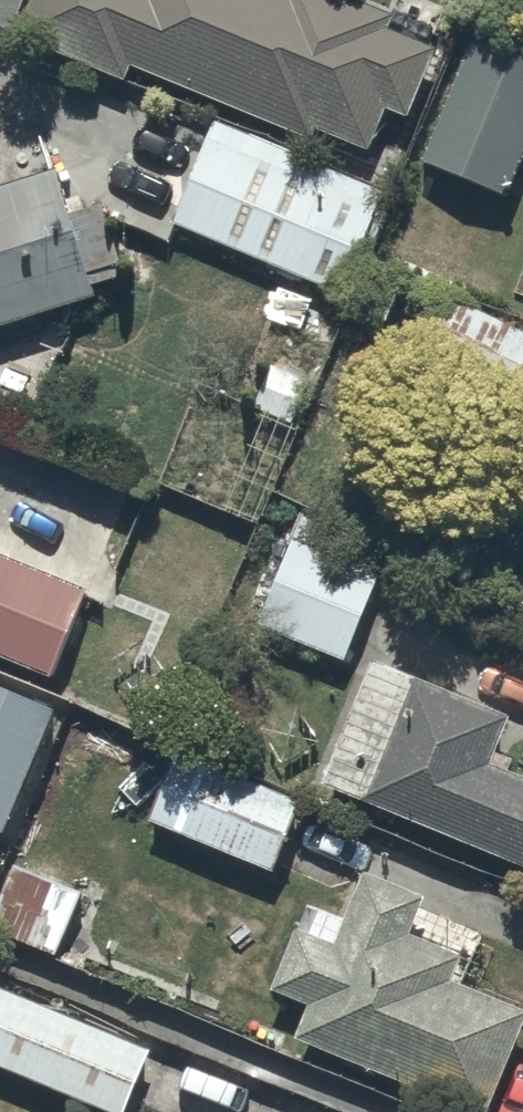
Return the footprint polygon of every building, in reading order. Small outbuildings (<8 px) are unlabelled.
[(18,27),(125,71),(133,54),(304,125),(310,112),(370,136),(385,99),(405,108),(434,39),(387,20),(394,4),(384,0),(30,0),(18,27)] [(422,149),(506,180),(522,141),(522,43),(476,23),(422,149)] [(384,184),(214,111),(171,213),(343,287),(362,242),(372,246),(388,207),(376,202),(384,184)] [(96,285),(93,276),(127,265),(107,203),(74,214),(56,160),(0,178),(0,317),(96,285)] [(366,534),(303,508),(294,531),(292,530),(258,615),(346,651),(382,564),(358,554),(366,534)] [(49,667),(84,580),(0,546),(0,647),(49,667)] [(371,651),(324,774),(522,850),(522,769),(491,757),(511,704),(371,651)] [(0,689),(0,829),(4,831),(50,708),(0,689)] [(181,741),(151,811),(277,863),(306,794),(181,741)] [(297,1029),(488,1103),(522,1012),(522,997),(471,976),(489,930),(419,904),(428,881),(364,856),(344,909),(317,898),(307,923),(299,920),(275,980),(311,994),(297,1029)] [(34,864),(6,928),(56,949),(83,885),(34,864)] [(0,978),(0,1056),(124,1108),(152,1041),(0,978)]
